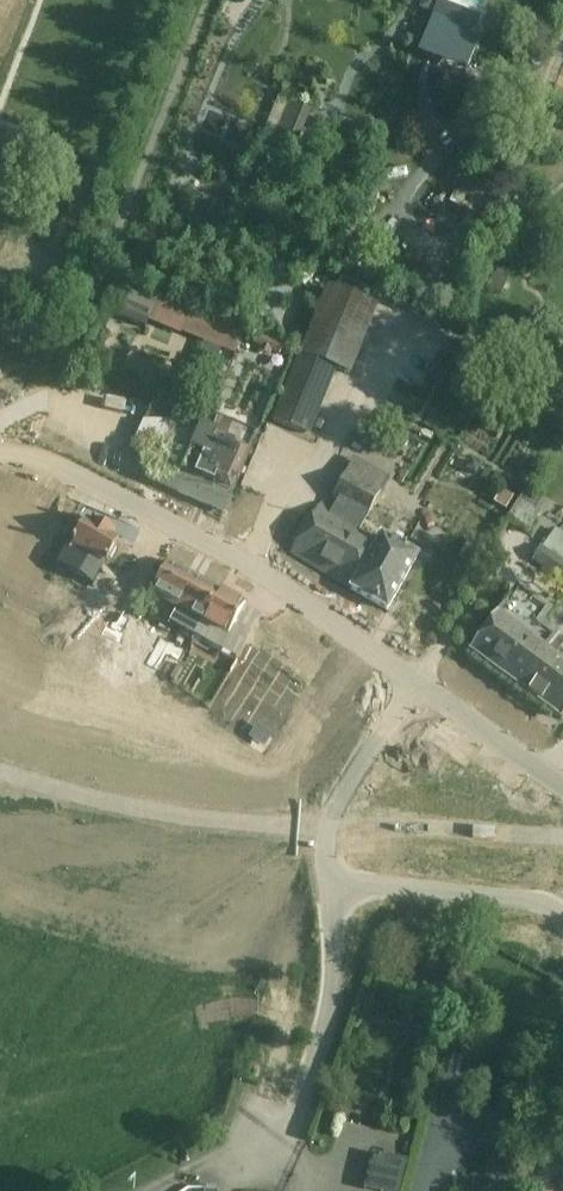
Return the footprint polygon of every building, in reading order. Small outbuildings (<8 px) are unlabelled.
[(432,17),(478,34),(488,10),(462,0),(439,0),(432,17)] [(172,323),(170,328),(233,354),(241,334),(113,281),(100,311),(144,329),(150,314),(172,323)] [(328,289),(286,424),(315,433),(336,367),(354,372),(376,303),(328,289)] [(257,336),(253,344),(279,355),(282,347),(257,336)] [(219,400),(229,374),(196,360),(186,387),(219,400)] [(221,414),(254,429),(263,410),(230,394),(221,414)] [(208,418),(201,435),(175,423),(149,481),(222,513),(246,456),(254,439),(208,418)] [(396,549),(352,523),(357,513),(367,517),(388,479),(354,459),(331,500),(337,503),(332,512),(320,505),(288,554),(385,610),(414,559),(407,556),(410,549),(400,542),(396,549)] [(545,495),(528,485),(506,519),(526,532),(538,514),(535,512),(545,495)] [(102,570),(99,569),(103,562),(105,564),(108,558),(110,558),(116,548),(114,547),(117,541),(109,537),(112,531),(87,517),(68,552),(67,551),(58,567),(94,586),(102,570)] [(531,562),(562,583),(562,535),(554,529),(541,548),(540,548),(531,562)] [(177,609),(194,577),(167,562),(149,594),(177,609)] [(219,591),(194,577),(177,609),(191,617),(183,630),(194,636),(201,622),(219,591)] [(469,650),(519,687),(556,637),(556,638),(559,634),(543,622),(551,611),(517,584),(508,597),(469,650)] [(243,604),(219,591),(201,622),(226,636),(243,604)] [(118,613),(110,627),(122,634),(130,620),(118,613)] [(187,651),(161,637),(146,665),(159,672),(168,656),(180,663),(187,651)] [(556,637),(519,687),(562,719),(562,717),(562,665),(553,658),(562,645),(562,643),(556,638),(556,637)] [(204,686),(219,694),(230,672),(215,664),(204,686)] [(368,1190),(400,1190),(407,1161),(372,1154),(364,1190),(368,1190)]
